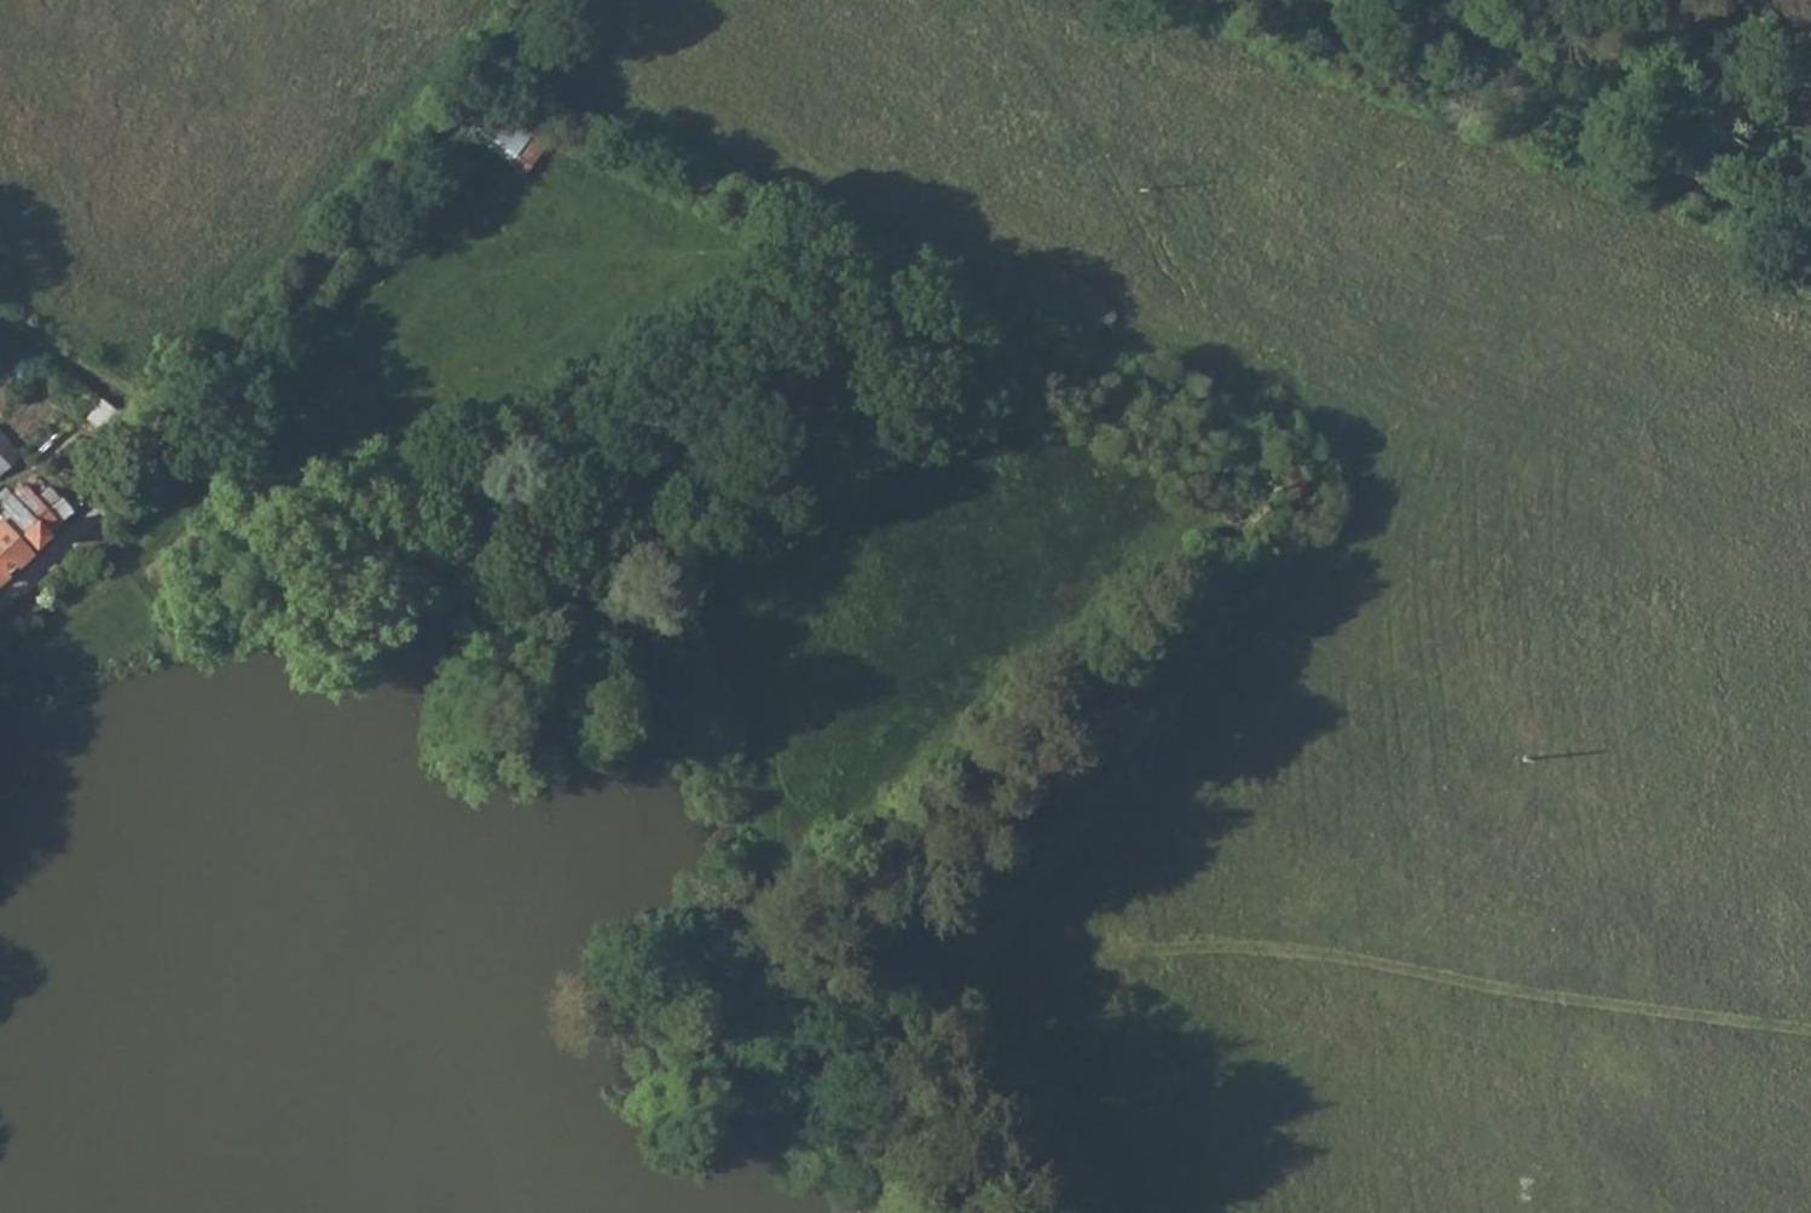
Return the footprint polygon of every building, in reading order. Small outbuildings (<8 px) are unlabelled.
[(501,115),(486,144),(517,160),(532,131),(501,115)] [(21,454),(0,431),(0,473),(21,454)] [(47,536),(46,532),(57,519),(47,508),(60,497),(48,484),(37,497),(20,482),(9,493),(5,489),(0,494),(0,578),(47,536)]
